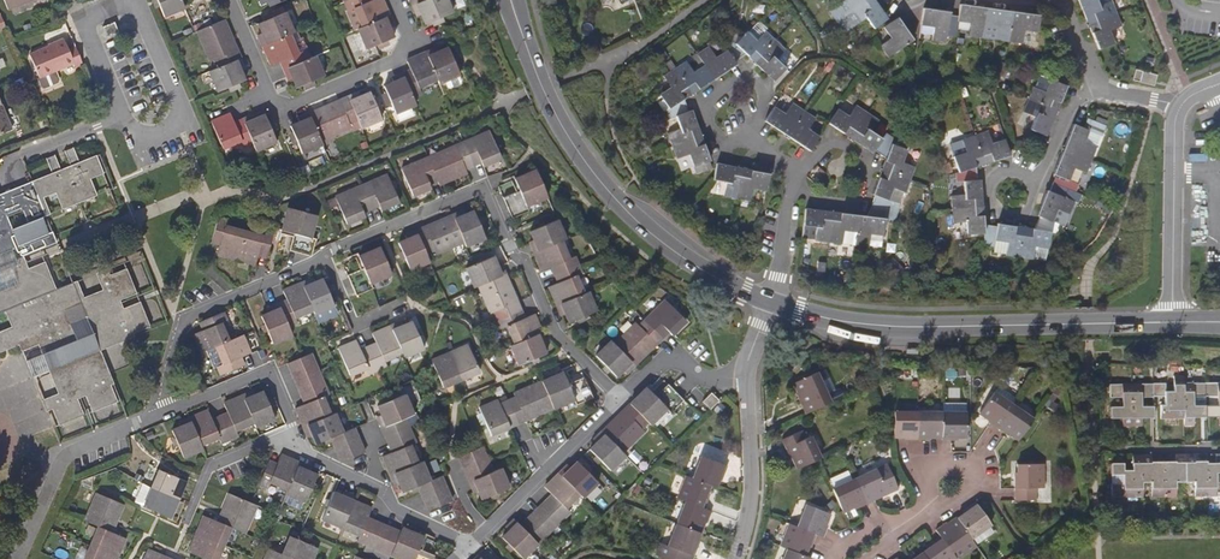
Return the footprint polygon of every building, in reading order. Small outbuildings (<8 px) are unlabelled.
[(29,0),(3,0),(7,9),(29,0)] [(158,2),(165,16),(185,8),(181,0),(157,0),(158,2)] [(346,2),(349,11),(347,12),(355,30),(359,28),(389,15),(383,0),(372,0),(371,0),(350,0),(346,2)] [(453,13),(447,0),(425,0),(413,5),(418,16),(422,14),(426,24),(453,13)] [(842,1),(839,3),(847,14),(867,0),(841,0),(842,1)] [(874,0),(867,0),(847,14),(855,25),(866,17),(873,28),(885,20),(887,18),(874,0)] [(1089,25),(1116,13),(1111,1),(1098,6),(1096,0),(1078,0),(1089,25)] [(960,4),(959,16),(958,21),(971,22),(969,36),(982,37),(984,24),(986,8),(960,4)] [(924,8),(922,25),(934,26),(933,40),(946,42),(947,35),(956,37),(958,21),(959,16),(950,15),(950,12),(924,8)] [(1013,12),(986,8),(984,24),(998,26),(996,40),(1009,41),(1013,12)] [(1039,16),(1013,12),(1009,41),(1022,43),(1024,30),(1037,32),(1038,28),(1039,16)] [(263,46),(290,35),(293,33),(285,13),(271,19),(259,23),(263,33),(258,35),(263,46)] [(1099,48),(1112,43),(1114,43),(1109,30),(1121,25),(1116,13),(1089,25),(1099,48)] [(394,26),(389,15),(359,28),(368,49),(381,43),(394,37),(390,28),(394,26)] [(898,17),(888,24),(884,26),(892,38),(881,46),(888,57),(909,42),(913,39),(898,17)] [(218,68),(241,58),(225,20),(197,31),(211,62),(214,60),(218,68)] [(969,34),(969,23),(959,23),(959,34),(969,34)] [(746,54),(755,63),(775,41),(765,31),(756,41),(746,32),(735,44),(732,40),(724,45),(725,46),(734,62),(746,54)] [(284,69),(307,60),(303,51),(298,53),(290,35),(263,46),(272,65),(281,61),(284,69)] [(599,55),(604,53),(600,45),(598,38),(593,40),(599,55)] [(84,66),(75,45),(68,48),(65,41),(56,45),(56,47),(31,57),(44,89),(60,83),(56,74),(75,67),(76,70),(84,66)] [(775,80),(786,68),(776,60),(785,49),(775,41),(755,63),(775,80)] [(736,65),(734,62),(725,46),(721,49),(723,53),(716,58),(709,47),(698,54),(714,79),(736,65)] [(437,47),(426,52),(438,80),(440,83),(445,81),(459,75),(460,75),(454,61),(448,48),(439,52),(437,47)] [(403,74),(413,96),(422,92),(419,87),(438,80),(426,52),(407,60),(411,70),(403,74)] [(693,93),(714,79),(698,54),(695,56),(702,67),(694,73),(686,62),(677,68),(693,93)] [(297,88),(310,83),(324,76),(315,56),(307,60),(284,69),(289,80),(293,78),(297,88)] [(219,92),(233,86),(245,80),(241,71),(246,69),(241,58),(218,68),(210,71),(219,92)] [(684,99),(693,93),(677,68),(665,76),(672,87),(658,96),(666,110),(669,118),(675,116),(688,112),(684,99)] [(1152,85),(1156,74),(1136,68),(1136,69),(1133,80),(1152,85)] [(384,86),(390,99),(396,113),(416,104),(413,96),(403,74),(392,78),(394,83),(384,86)] [(459,75),(445,81),(447,88),(450,89),(460,85),(462,82),(459,75)] [(1040,75),(1035,87),(1045,91),(1050,79),(1040,75)] [(1066,86),(1062,85),(1050,79),(1045,91),(1035,87),(1034,87),(1028,100),(1056,111),(1066,86)] [(359,92),(348,97),(358,119),(362,127),(382,119),(376,105),(371,92),(361,96),(359,92)] [(358,119),(348,97),(309,113),(320,140),(351,127),(350,122),(358,119)] [(1046,135),(1056,111),(1028,100),(1023,112),(1035,117),(1031,129),(1042,133),(1046,135)] [(12,130),(0,102),(0,134),(12,130)] [(766,121),(787,136),(804,111),(793,104),(785,115),(774,107),(766,121)] [(828,123),(850,138),(867,113),(856,106),(849,116),(838,110),(828,123)] [(691,111),(688,112),(675,116),(680,129),(668,134),(673,146),(701,136),(691,111)] [(810,150),(818,137),(807,130),(815,118),(804,111),(787,136),(810,150)] [(235,123),(231,113),(212,122),(223,148),(241,141),(244,146),(253,142),(243,119),(235,123)] [(291,126),(296,139),(302,152),(322,144),(320,140),(309,113),(298,118),(300,122),(291,126)] [(875,150),(886,158),(891,144),(893,138),(886,134),(882,139),(871,132),(878,121),(867,113),(850,138),(873,153),(875,150)] [(243,119),(253,142),(256,150),(276,141),(271,127),(265,115),(256,119),(254,115),(243,119)] [(1088,119),(1083,128),(1088,130),(1099,135),(1102,124),(1088,119)] [(1073,125),(1063,149),(1091,160),(1096,148),(1083,143),(1088,130),(1083,128),(1081,128),(1073,125)] [(1010,155),(1004,140),(992,144),(988,131),(975,135),(985,164),(1010,155)] [(490,132),(464,142),(473,165),(481,162),(483,165),(501,158),(490,132)] [(976,167),(985,164),(975,135),(962,140),(966,152),(954,157),(959,172),(956,172),(957,182),(963,181),(977,180),(976,167)] [(710,160),(701,136),(673,146),(677,159),(689,154),(694,167),(699,165),(701,171),(711,167),(709,161),(710,160)] [(465,168),(473,165),(464,142),(428,157),(437,180),(439,184),(455,178),(454,175),(466,170),(465,168)] [(886,158),(882,169),(910,180),(915,167),(902,163),(906,150),(891,144),(886,158)] [(1,233),(4,238),(7,240),(10,240),(15,238),(22,256),(56,242),(53,234),(51,235),(49,234),(42,217),(50,213),(43,197),(57,191),(63,208),(97,195),(90,178),(103,172),(96,156),(79,162),(73,147),(65,151),(71,165),(61,170),(55,155),(46,158),(52,173),(0,194),(0,233),(1,233)] [(1056,175),(1053,184),(1072,191),(1076,193),(1079,184),(1069,180),(1074,168),(1086,173),(1091,160),(1063,149),(1053,174),(1056,175)] [(437,180),(428,157),(402,168),(413,195),(430,188),(429,184),(437,180)] [(717,163),(716,166),(714,180),(726,183),(724,195),(737,198),(743,169),(717,163)] [(769,174),(743,169),(737,198),(750,201),(753,188),(766,191),(769,174)] [(876,195),(873,203),(892,211),(889,219),(895,222),(902,205),(897,204),(888,200),(893,188),(902,191),(905,192),(910,180),(882,169),(873,195),(876,195)] [(504,198),(505,201),(511,215),(513,218),(529,211),(527,206),(548,197),(536,171),(515,180),(520,191),(504,198)] [(387,175),(362,185),(371,208),(379,205),(381,209),(399,202),(387,175)] [(980,180),(977,180),(963,181),(964,194),(952,195),(953,209),(982,206),(980,180)] [(1037,215),(1040,216),(1053,221),(1057,209),(1070,214),(1075,201),(1069,199),(1072,191),(1053,184),(1050,192),(1046,191),(1037,215)] [(371,208),(362,185),(336,196),(347,223),(365,216),(363,211),(371,208)] [(897,204),(902,191),(893,188),(888,200),(897,204)] [(868,217),(859,216),(855,245),(869,247),(871,234),(883,236),(885,219),(889,219),(892,211),(873,203),(868,217)] [(984,224),(982,206),(953,209),(954,223),(967,222),(968,235),(985,234),(986,246),(994,247),(995,240),(997,227),(984,224)] [(289,250),(311,256),(316,239),(310,237),(316,215),(288,207),(282,229),(294,233),(289,250)] [(806,209),(803,237),(816,239),(816,241),(828,242),(832,212),(806,209)] [(452,215),(464,242),(466,246),(485,238),(473,211),(465,214),(463,211),(452,215)] [(859,216),(832,212),(828,242),(855,245),(859,216)] [(439,225),(426,230),(434,250),(436,254),(464,242),(452,215),(438,222),(439,225)] [(1035,230),(1024,228),(1020,258),(1032,260),(1033,258),(1045,260),(1047,248),(1048,248),(1051,232),(1055,233),(1059,224),(1053,221),(1040,216),(1035,230)] [(237,259),(245,230),(225,225),(227,220),(218,218),(212,241),(221,243),(218,254),(237,259)] [(530,242),(534,252),(562,241),(565,239),(557,221),(531,232),(534,240),(530,242)] [(998,224),(997,227),(995,240),(1009,243),(1007,256),(1020,258),(1024,228),(998,224)] [(426,254),(434,250),(426,230),(424,227),(406,235),(408,238),(399,242),(411,269),(430,262),(426,254)] [(263,236),(245,230),(237,259),(255,264),(258,254),(267,256),(273,232),(265,230),(263,236)] [(22,256),(15,238),(10,240),(7,240),(4,238),(1,233),(0,233),(0,295),(12,290),(16,290),(18,290),(24,303),(36,298),(26,274),(25,271),(25,269),(28,268),(22,256)] [(551,267),(554,275),(577,266),(573,257),(569,259),(562,241),(534,252),(543,271),(551,267)] [(348,274),(357,295),(373,288),(371,283),(391,274),(380,247),(359,256),(364,267),(348,274)] [(480,285),(506,274),(502,263),(497,265),(493,257),(467,268),(475,287),(480,285)] [(57,341),(66,363),(67,367),(50,374),(58,393),(53,395),(50,397),(50,401),(59,425),(84,415),(78,402),(88,398),(93,411),(117,402),(108,378),(110,376),(110,374),(100,350),(126,339),(127,336),(150,326),(140,302),(123,308),(119,300),(136,293),(127,268),(102,278),(100,280),(100,282),(103,290),(84,298),(77,281),(57,290),(45,261),(28,268),(25,269),(25,271),(26,274),(36,298),(24,303),(18,290),(16,290),(12,290),(0,295),(0,314),(7,311),(13,326),(0,331),(0,352),(19,344),(22,350),(27,348),(29,346),(28,344),(27,340),(42,334),(44,339),(46,342),(49,343),(52,342),(57,341)] [(549,287),(557,305),(584,294),(576,276),(580,274),(577,266),(554,275),(558,283),(549,287)] [(499,320),(522,310),(518,302),(515,303),(510,291),(513,289),(506,274),(480,285),(492,314),(496,312),(499,320)] [(312,278),(301,283),(313,310),(314,314),(334,305),(322,279),(314,283),(312,278)] [(278,304),(288,327),(298,323),(295,317),(313,310),(301,283),(284,290),(288,299),(278,304)] [(588,292),(584,294),(557,305),(561,316),(565,314),(569,322),(596,311),(588,292)] [(665,300),(645,320),(662,338),(668,332),(671,335),(685,321),(665,300)] [(291,335),(288,327),(278,304),(268,308),(270,312),(261,316),(273,343),(291,335)] [(514,344),(542,333),(534,315),(525,318),(522,310),(499,320),(502,328),(507,326),(514,344)] [(215,346),(229,340),(221,322),(226,320),(223,312),(201,321),(204,329),(194,333),(202,352),(215,346)] [(614,344),(634,365),(662,338),(645,320),(639,326),(636,323),(614,344)] [(402,321),(390,326),(402,353),(404,358),(423,349),(411,322),(404,325),(402,321)] [(377,343),(368,347),(378,369),(386,366),(384,361),(402,353),(390,326),(372,334),(377,343)] [(546,343),(542,333),(514,344),(510,346),(519,365),(546,354),(542,345),(546,343)] [(33,377),(66,363),(57,341),(52,342),(49,343),(46,342),(44,339),(42,334),(27,340),(28,344),(29,346),(27,348),(22,350),(33,377)] [(242,335),(229,340),(215,346),(223,364),(217,366),(221,374),(244,365),(240,356),(249,352),(242,335)] [(369,373),(378,369),(368,347),(361,350),(356,341),(339,348),(350,375),(367,368),(369,373)] [(626,373),(634,365),(614,344),(611,342),(596,356),(616,377),(623,370),(626,373)] [(468,345),(450,353),(461,380),(479,372),(468,345)] [(461,380),(450,353),(432,361),(443,388),(461,380)] [(288,363),(291,371),(314,362),(311,354),(288,363)] [(317,370),(314,362),(291,371),(295,379),(317,370)] [(317,370),(295,379),(298,388),(321,378),(317,370)] [(563,373),(541,382),(552,409),(574,399),(576,404),(592,397),(584,378),(568,384),(563,373)] [(806,413),(831,402),(817,373),(796,383),(800,393),(798,395),(806,413)] [(1165,384),(1153,384),(1153,396),(1166,396),(1166,405),(1161,406),(1161,417),(1184,417),(1184,384),(1184,377),(1174,377),(1175,392),(1165,392),(1165,384)] [(324,386),(321,378),(298,388),(301,396),(324,386)] [(515,398),(507,401),(517,424),(552,409),(541,382),(514,393),(515,398)] [(668,384),(655,397),(667,408),(670,412),(683,399),(668,384)] [(1132,426),(1132,384),(1111,385),(1111,398),(1123,397),(1123,406),(1111,407),(1111,418),(1124,418),(1124,426),(1132,426)] [(1153,396),(1153,384),(1132,384),(1132,426),(1142,426),(1142,418),(1153,418),(1154,406),(1142,407),(1142,398),(1153,397),(1153,396)] [(1194,396),(1206,395),(1206,384),(1184,384),(1184,417),(1184,425),(1194,425),(1194,417),(1206,416),(1206,405),(1194,405),(1194,396)] [(1206,395),(1218,395),(1219,405),(1206,405),(1206,416),(1219,416),(1219,424),(1219,384),(1206,384),(1206,395)] [(1015,405),(1019,399),(999,385),(981,411),(991,419),(989,421),(992,423),(999,429),(1015,405)] [(324,386),(301,396),(305,404),(296,408),(303,426),(331,415),(323,396),(327,394),(324,386)] [(650,425),(667,408),(655,397),(646,388),(630,404),(647,422),(650,425)] [(253,391),(241,396),(252,423),(254,426),(274,418),(263,392),(255,395),(253,391)] [(710,409),(719,400),(712,392),(702,401),(710,409)] [(382,427),(404,417),(412,414),(405,395),(378,406),(381,415),(378,416),(382,427)] [(252,423),(241,396),(223,403),(227,412),(219,416),(229,439),(237,436),(235,430),(252,423)] [(491,435),(517,424),(507,401),(498,404),(497,401),(480,408),(491,435)] [(647,422),(630,404),(602,431),(622,452),(644,430),(641,427),(647,422)] [(999,429),(1006,434),(1008,435),(1010,433),(1020,439),(1030,426),(1034,419),(1015,405),(999,429)] [(229,439),(219,416),(211,419),(207,410),(189,417),(201,445),(218,437),(221,442),(229,439)] [(919,440),(919,412),(894,412),(894,424),(894,432),(894,436),(907,436),(906,439),(919,440)] [(919,412),(919,440),(930,440),(931,437),(943,437),(943,412),(919,412)] [(943,412),(943,437),(942,440),(952,440),(955,440),(956,437),(967,437),(967,412),(943,412)] [(331,415),(303,426),(308,436),(312,434),(315,443),(331,437),(342,432),(335,413),(331,415)] [(202,449),(201,445),(189,417),(177,422),(179,427),(171,430),(183,457),(202,449)] [(385,435),(408,426),(404,417),(382,427),(385,435)] [(389,444),(411,435),(408,426),(385,435),(389,444)] [(342,432),(331,437),(334,445),(357,435),(354,427),(342,432)] [(622,452),(602,431),(593,439),(597,443),(590,449),(610,470),(625,455),(622,452)] [(798,468),(819,459),(821,458),(811,437),(804,439),(801,431),(782,440),(791,458),(793,457),(798,468)] [(334,445),(338,453),(361,444),(357,435),(334,445)] [(391,474),(418,463),(410,445),(415,443),(411,435),(389,444),(392,452),(383,456),(391,474)] [(364,452),(361,444),(338,453),(341,461),(364,452)] [(462,465),(485,455),(482,447),(459,457),(462,465)] [(1142,454),(1133,454),(1133,470),(1124,470),(1124,463),(1111,463),(1112,497),(1142,496),(1143,482),(1142,454)] [(1152,454),(1142,454),(1143,482),(1152,482),(1152,496),(1165,496),(1164,462),(1152,462),(1152,454)] [(1185,454),(1176,454),(1176,462),(1164,462),(1165,496),(1176,496),(1176,482),(1185,482),(1185,454)] [(1195,454),(1185,454),(1185,482),(1196,482),(1195,496),(1208,496),(1207,464),(1207,461),(1195,462),(1195,454)] [(287,489),(299,462),(281,455),(277,464),(268,461),(259,484),(267,487),(269,482),(287,489)] [(465,473),(488,464),(485,455),(462,465),(465,473)] [(710,485),(717,487),(720,476),(723,478),(728,466),(702,456),(693,478),(710,485)] [(403,492),(418,486),(430,480),(422,461),(418,463),(391,474),(395,485),(399,483),(403,492)] [(309,467),(299,462),(287,489),(286,494),(305,502),(316,475),(308,471),(309,467)] [(567,465),(559,473),(580,494),(583,497),(597,482),(577,462),(571,468),(567,465)] [(855,479),(867,504),(878,499),(877,496),(884,493),(898,487),(889,466),(888,463),(871,472),(855,479)] [(469,481),(492,472),(488,464),(465,473),(469,481)] [(1015,488),(1016,500),(1036,500),(1036,488),(1043,488),(1043,465),(1030,465),(1018,464),(1018,476),(1016,476),(1015,488)] [(1217,464),(1207,464),(1208,496),(1219,496),(1219,483),(1217,483),(1217,472),(1219,472),(1219,464),(1217,464)] [(500,469),(492,472),(469,481),(473,492),(478,490),(482,499),(508,488),(500,469)] [(159,470),(152,487),(178,499),(186,481),(159,470)] [(837,498),(843,511),(854,506),(856,509),(858,508),(867,504),(855,479),(854,480),(850,471),(830,480),(834,489),(833,489),(837,498)] [(580,494),(559,473),(545,487),(552,494),(546,500),(563,518),(570,512),(566,508),(580,494)] [(418,486),(422,494),(444,484),(441,476),(430,480),(418,486)] [(710,485),(693,478),(687,476),(678,498),(686,501),(704,508),(708,498),(706,497),(710,485)] [(425,502),(448,493),(444,484),(422,494),(425,502)] [(178,499),(152,487),(144,506),(171,517),(178,499)] [(884,493),(886,495),(899,489),(898,487),(884,493)] [(322,519),(341,527),(353,501),(354,496),(344,492),(342,496),(334,492),(322,519)] [(98,526),(109,530),(114,518),(116,519),(123,504),(96,493),(85,520),(98,526)] [(218,521),(230,526),(244,533),(255,505),(229,493),(218,521)] [(451,501),(448,493),(425,502),(429,510),(451,501)] [(557,524),(563,518),(546,500),(539,507),(557,524)] [(341,527),(359,534),(366,517),(370,508),(353,501),(341,527)] [(711,511),(704,508),(686,501),(677,523),(700,533),(705,522),(707,523),(711,511)] [(977,545),(996,531),(991,524),(988,518),(976,502),(966,508),(968,511),(958,518),(972,538),(977,545)] [(798,527),(816,534),(824,537),(827,529),(828,526),(826,525),(829,513),(817,509),(807,505),(798,527)] [(557,524),(539,507),(533,513),(550,531),(557,524)] [(544,537),(550,531),(533,513),(526,519),(544,537)] [(196,534),(222,545),(230,526),(218,521),(204,516),(196,534)] [(356,540),(365,544),(374,521),(366,517),(359,534),(356,540)] [(936,529),(941,536),(952,552),(972,538),(958,518),(948,525),(946,522),(936,529)] [(522,558),(537,543),(520,525),(514,519),(506,528),(509,530),(502,537),(522,558)] [(537,543),(544,537),(526,519),(520,525),(537,543)] [(373,548),(383,525),(374,521),(365,544),(373,548)] [(677,523),(669,546),(660,543),(656,555),(667,558),(693,558),(694,556),(698,545),(696,544),(700,533),(677,523)] [(787,549),(805,556),(809,545),(812,545),(816,534),(798,527),(791,524),(782,547),(787,549)] [(381,551),(391,528),(383,525),(373,548),(381,551)] [(125,537),(109,530),(98,526),(91,544),(117,556),(125,537)] [(390,554),(399,531),(391,528),(381,551),(390,554)] [(399,531),(390,554),(401,558),(413,558),(418,549),(422,537),(401,528),(399,531)] [(222,545),(196,534),(189,551),(206,558),(217,558),(222,545)] [(293,558),(310,558),(315,547),(289,536),(281,554),(293,558)] [(933,541),(931,543),(933,545),(923,552),(928,558),(956,558),(957,558),(952,552),(941,536),(933,541)] [(977,545),(972,538),(952,552),(957,558),(958,558),(977,545)] [(117,556),(91,544),(84,558),(115,558),(117,556)] [(281,554),(269,548),(264,558),(293,558),(281,554)] [(418,549),(413,558),(433,558),(434,556),(418,549)] [(787,549),(783,558),(810,558),(805,556),(787,549)] [(165,558),(147,550),(143,558),(164,558),(165,558)]
